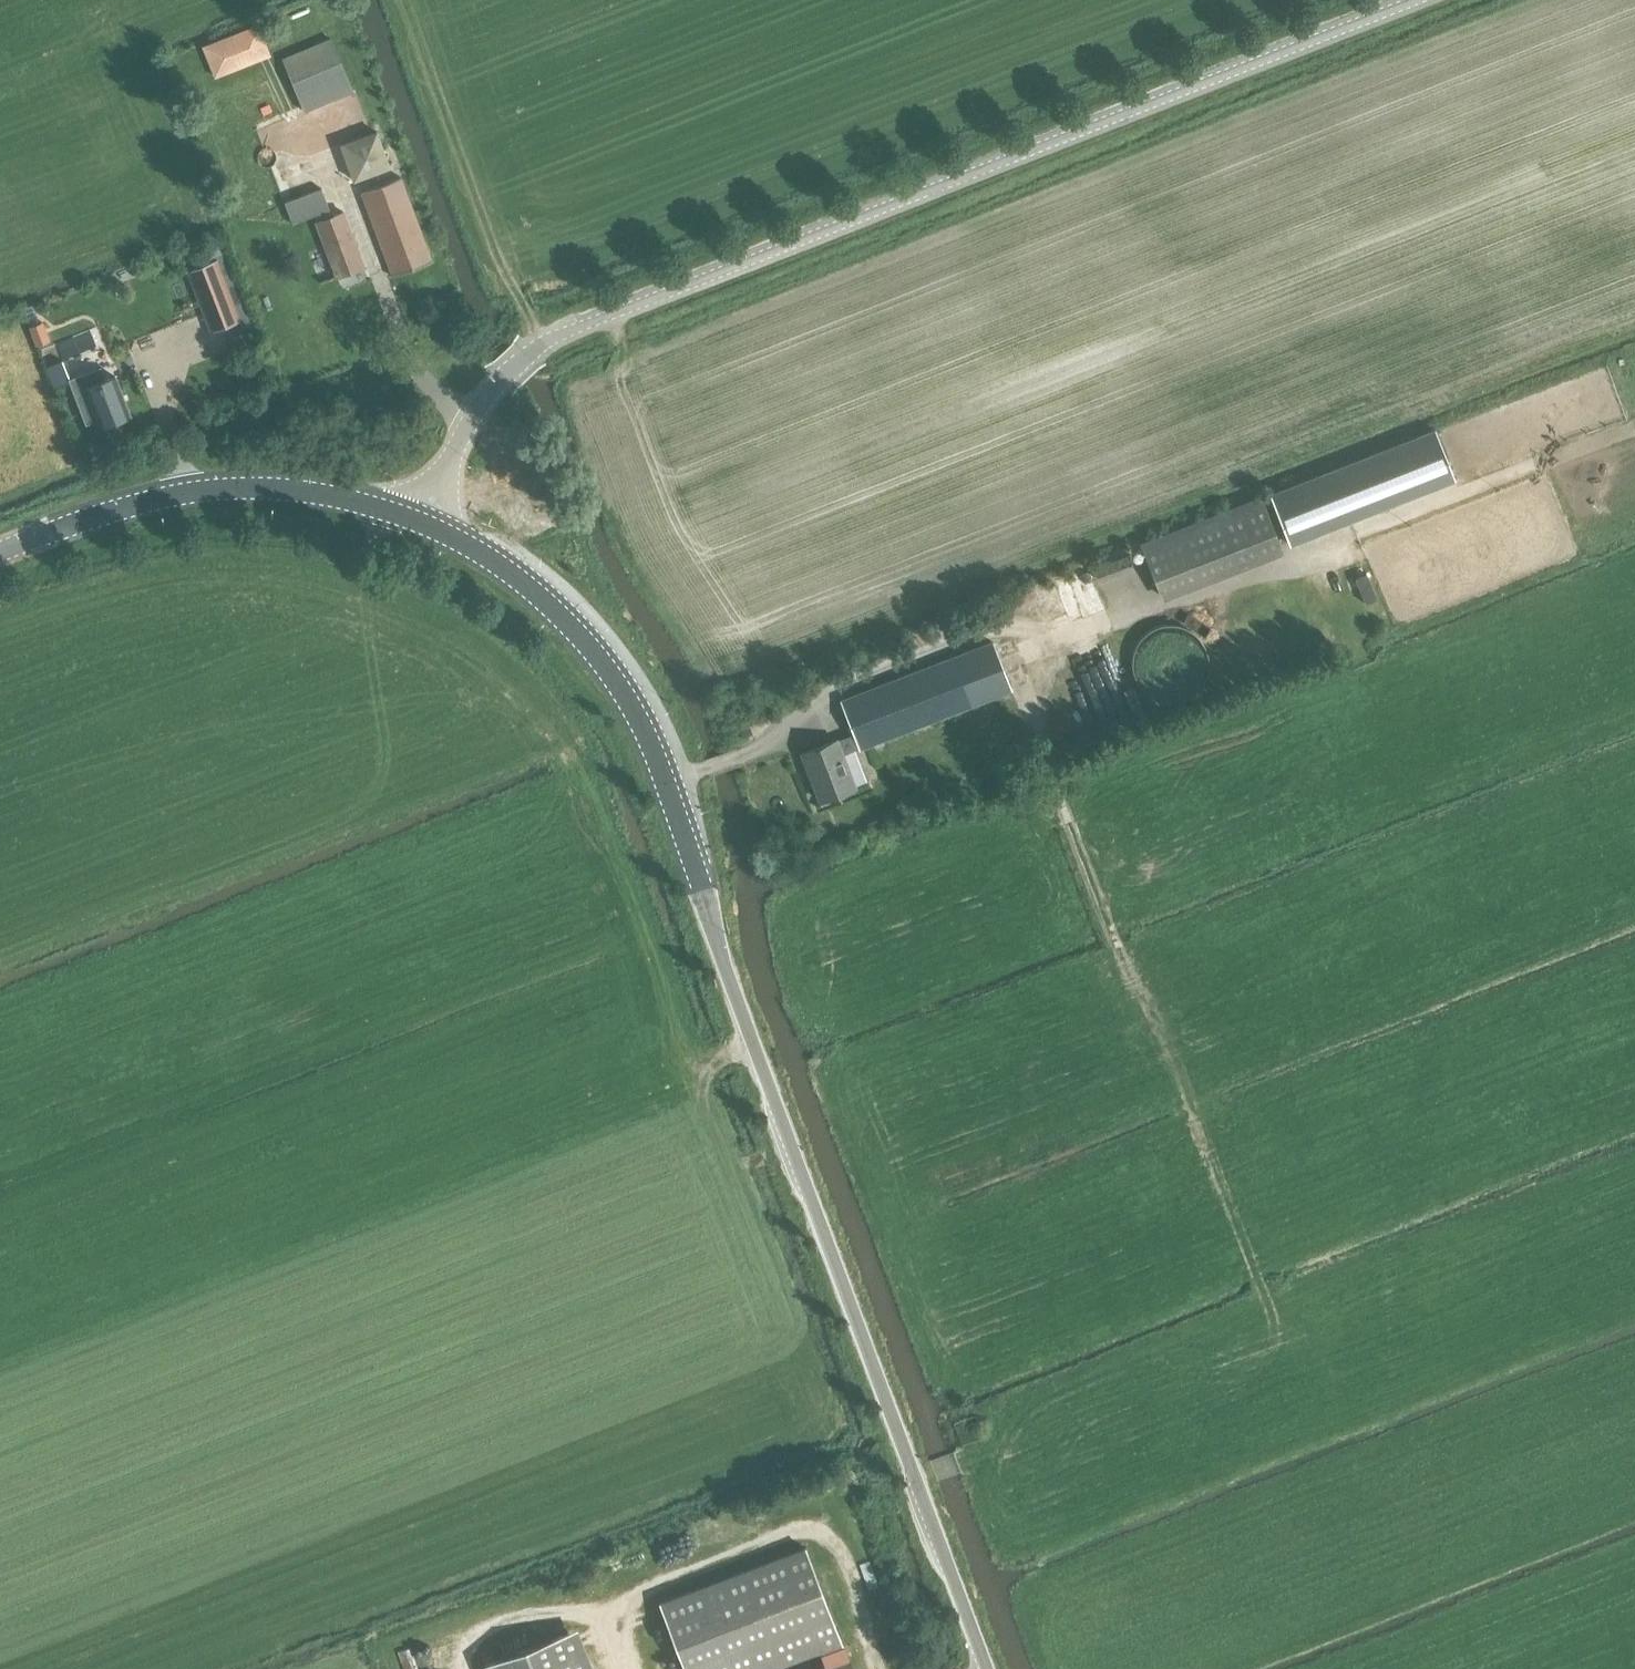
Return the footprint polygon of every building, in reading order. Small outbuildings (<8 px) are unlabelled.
[(258,23),(201,45),(213,77),(270,55),(258,23)] [(304,112),(354,91),(331,38),(281,59),(304,112)] [(376,129),(339,143),(353,180),(390,166),(376,129)] [(361,191),(392,274),(431,260),(400,176),(361,191)] [(292,223),(329,209),(321,187),(284,201),(292,223)] [(334,277),(363,266),(343,211),(313,222),(334,277)] [(217,258),(186,270),(209,331),(240,319),(217,258)] [(37,346),(50,341),(43,324),(31,329),(37,346)] [(63,354),(98,347),(94,328),(59,336),(63,354)] [(103,378),(94,354),(77,360),(100,423),(128,413),(114,374),(103,378)] [(1433,428),(1269,493),(1289,544),(1453,479),(1433,428)] [(1162,600),(1283,551),(1260,494),(1140,543),(1162,600)] [(1137,563),(1133,544),(1095,553),(1099,572),(1137,563)] [(1364,603),(1375,598),(1366,575),(1355,579),(1364,603)] [(858,750),(1008,691),(1013,689),(994,641),(840,701),(853,734),(839,739),(839,738),(801,753),(820,801),(857,786),(844,753),(858,748),(858,750)] [(805,1547),(659,1602),(684,1668),(775,1668),(820,1652),(826,1667),(821,1668),(851,1668),(805,1547)] [(485,1668),(593,1668),(577,1627),(551,1638),(483,1665),(485,1668)]
